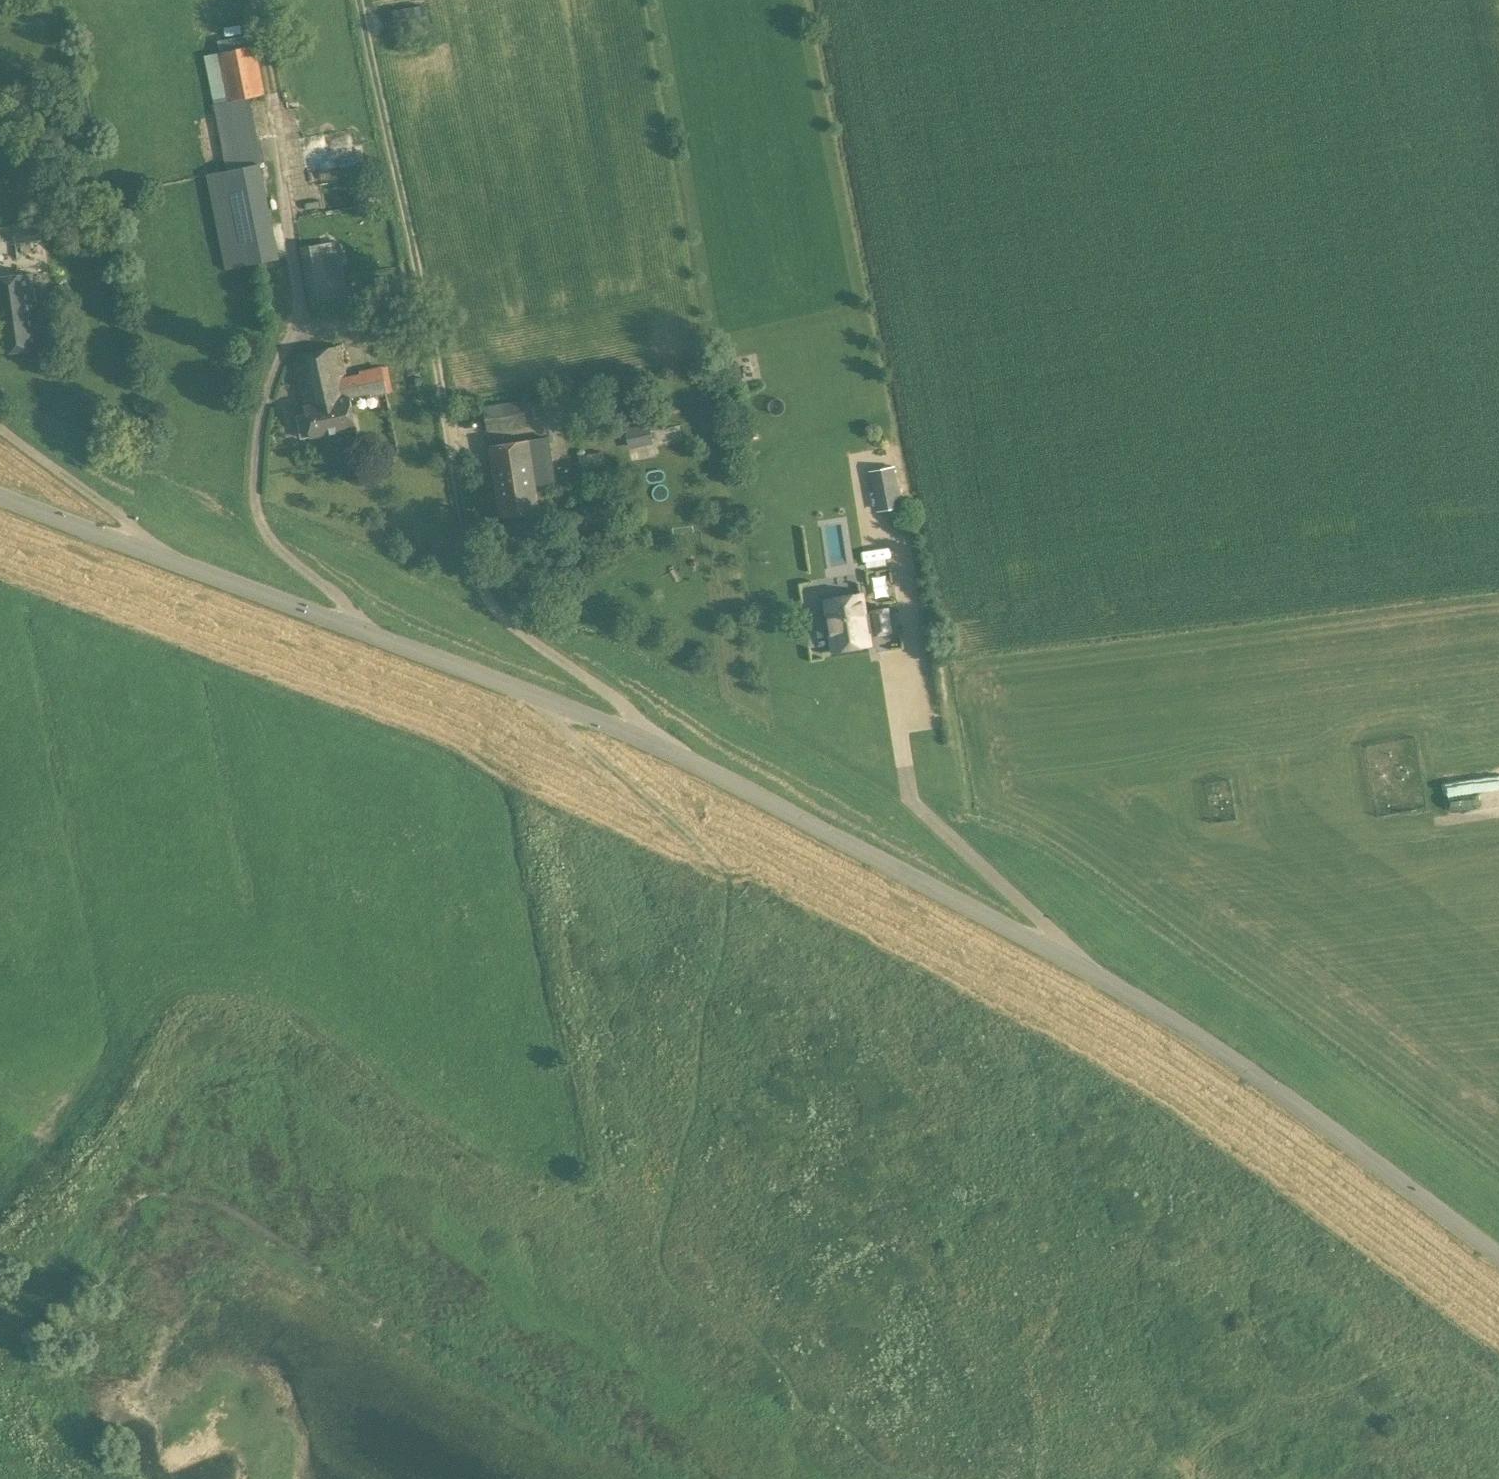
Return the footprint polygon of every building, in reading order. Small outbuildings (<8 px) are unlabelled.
[(395,32),(428,27),(424,5),(392,10),(395,32)] [(260,163),(264,163),(250,96),(265,93),(255,44),(254,45),(251,33),(218,40),(220,51),(204,55),(227,169),(206,174),(225,268),(279,257),(260,163)] [(126,203),(136,201),(135,194),(125,196),(126,203)] [(311,313),(351,307),(338,240),(300,247),(311,313)] [(40,347),(35,314),(38,313),(32,272),(0,277),(0,338),(2,352),(40,347)] [(383,276),(375,277),(377,292),(385,291),(383,276)] [(366,372),(346,376),(340,346),(293,356),(304,413),(296,414),(301,438),(309,437),(356,426),(350,397),(371,393),(371,396),(387,392),(382,366),(365,369),(366,372)] [(486,430),(527,424),(524,400),(483,405),(486,430)] [(649,423),(624,428),(629,448),(653,442),(649,423)] [(556,481),(549,436),(488,446),(499,516),(539,510),(536,484),(556,481)] [(581,470),(605,465),(603,452),(579,456),(581,470)] [(636,452),(629,453),(631,462),(638,460),(636,452)] [(869,471),(877,511),(902,506),(894,466),(869,471)] [(885,612),(862,615),(859,596),(826,601),(829,616),(816,618),(819,636),(832,634),(834,649),(867,643),(865,629),(887,625),(885,612)] [(1473,786),(1474,805),(1498,804),(1498,786),(1473,786)]
